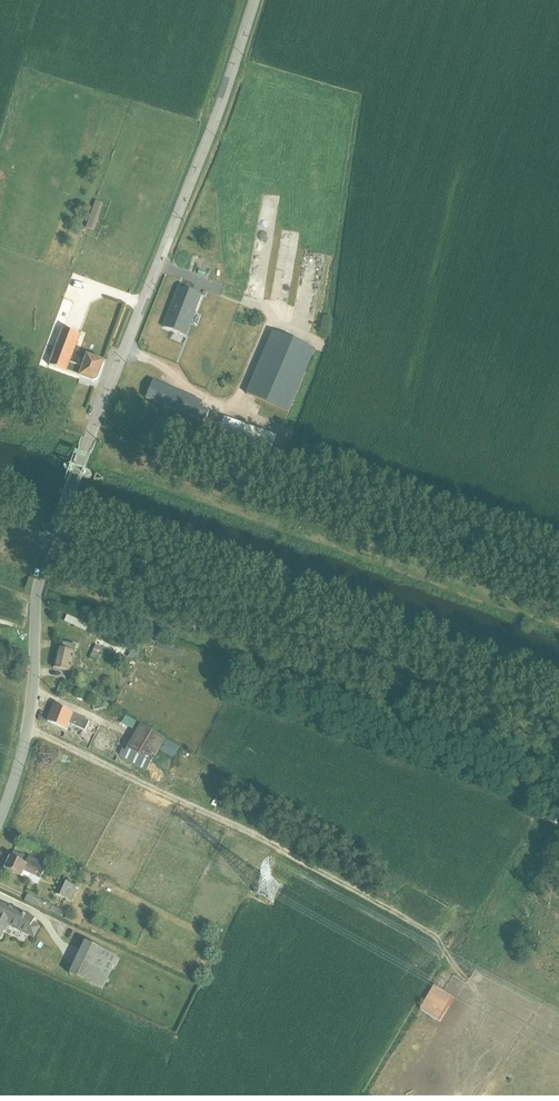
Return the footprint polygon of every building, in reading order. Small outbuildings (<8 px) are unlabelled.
[(180,288),(164,328),(186,337),(202,296),(180,288)] [(62,329),(49,366),(94,381),(98,379),(104,362),(87,356),(83,368),(71,363),(81,336),(62,329)] [(273,331),(246,393),(289,412),(316,349),(273,331)] [(154,380),(146,399),(205,423),(210,412),(201,407),(203,401),(154,380)] [(225,417),(219,433),(271,452),(277,435),(225,417)] [(80,446),(56,514),(59,515),(62,516),(66,517),(68,518),(92,451),(90,450),(86,449),(82,447),(80,446)] [(58,614),(55,620),(77,629),(79,622),(58,614)] [(71,671),(74,655),(76,646),(64,643),(62,649),(59,649),(54,667),(71,671)] [(96,645),(90,659),(98,662),(104,649),(96,645)] [(132,648),(129,657),(137,661),(141,651),(132,648)] [(72,676),(69,682),(77,686),(80,681),(72,676)] [(55,705),(48,721),(67,729),(70,722),(85,730),(90,719),(55,705)] [(123,749),(119,755),(147,771),(148,769),(150,771),(152,767),(150,765),(159,750),(173,759),(180,747),(141,725),(126,751),(123,749)] [(540,818),(558,825),(558,824),(558,815),(543,810),(540,818)] [(26,863),(44,871),(47,864),(30,855),(26,863)] [(44,871),(26,863),(11,857),(6,869),(28,879),(31,874),(40,878),(44,871)] [(31,874),(28,879),(27,881),(37,885),(40,878),(31,874)] [(63,880),(56,894),(71,901),(77,887),(63,880)] [(28,894),(25,900),(62,917),(64,911),(28,894)] [(0,908),(0,939),(1,940),(9,926),(35,938),(41,925),(34,922),(35,920),(2,904),(0,908)] [(86,941),(70,974),(103,989),(119,957),(86,941)] [(435,986),(421,1009),(441,1022),(455,998),(435,986)]
